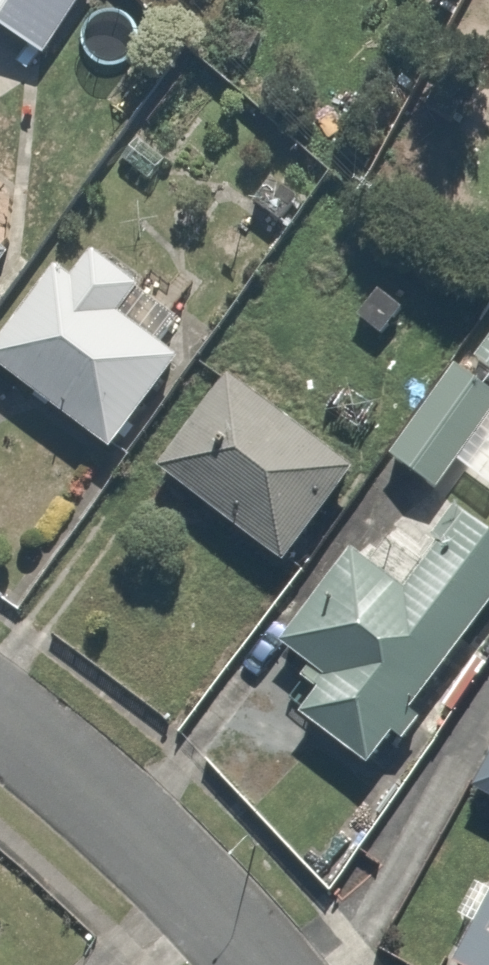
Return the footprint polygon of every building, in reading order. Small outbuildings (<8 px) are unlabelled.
[(42,55),(79,0),(0,0),(0,26),(42,55)] [(291,151),(250,198),(288,231),(329,184),(291,151)] [(75,271),(60,259),(0,337),(0,365),(114,453),(187,358),(127,311),(145,288),(93,247),(75,271)] [(13,264),(0,253),(0,279),(13,264)] [(394,449),(439,489),(462,462),(488,485),(488,353),(482,347),(394,449)] [(229,374),(159,469),(282,561),(353,466),(229,374)] [(282,637),(310,659),(301,671),(321,686),(298,714),(366,766),(488,607),(488,499),(479,492),(404,588),(352,547),(282,637)] [(474,787),(488,795),(488,760),(474,787)] [(454,963),(458,964),(488,964),(488,897),(454,963)]
